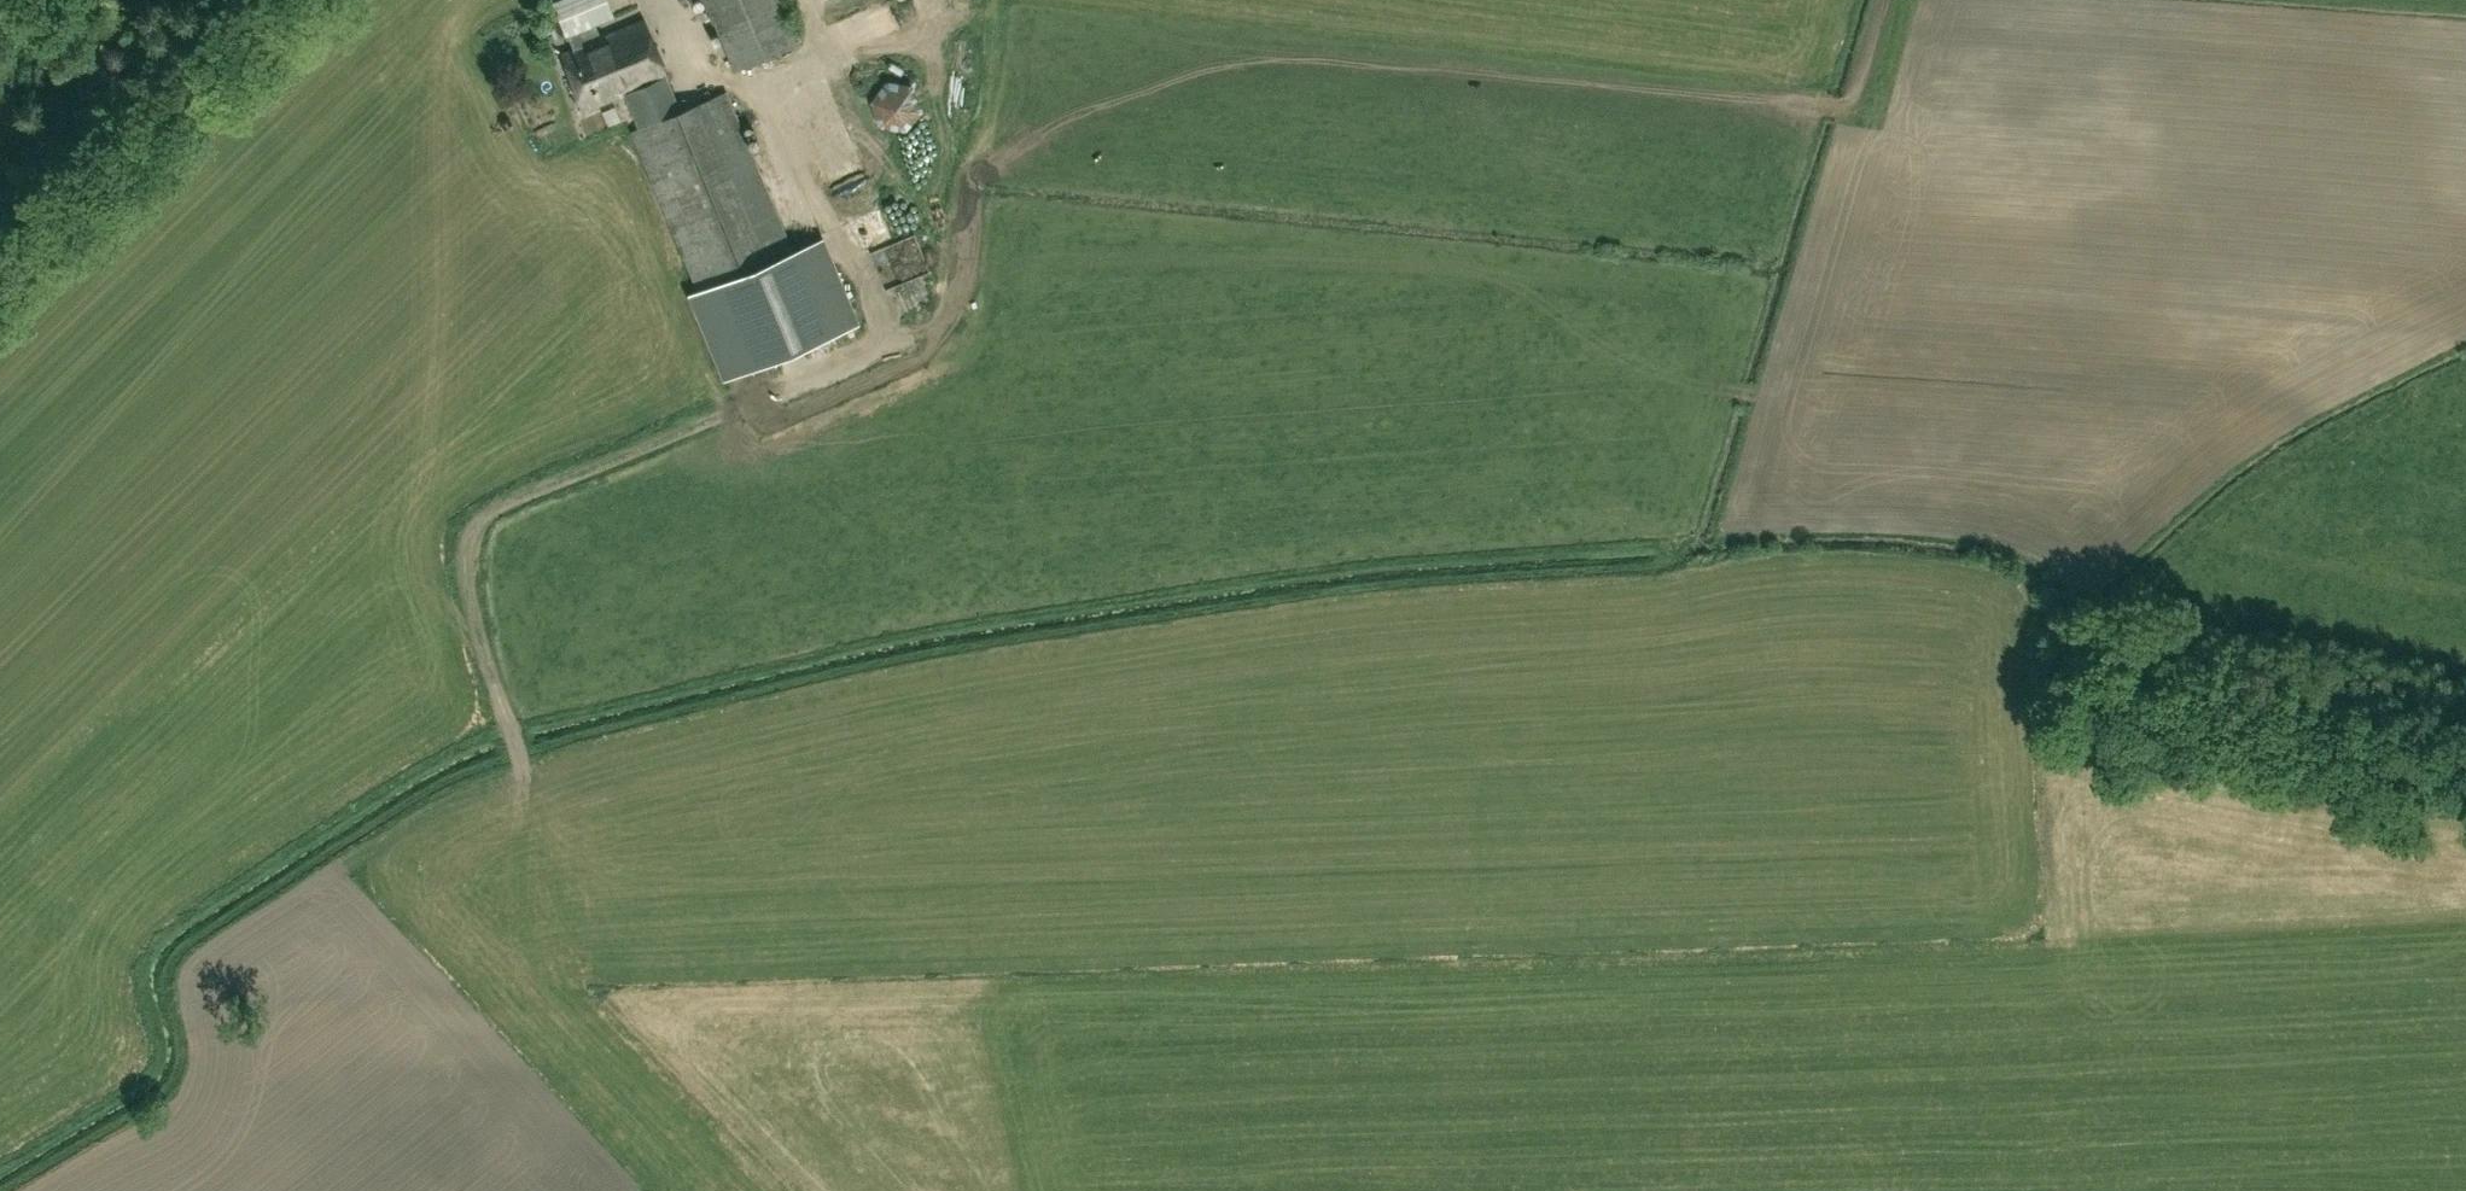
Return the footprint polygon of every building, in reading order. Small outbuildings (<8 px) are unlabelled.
[(580,14),(612,0),(574,0),(580,14)] [(734,70),(796,44),(778,0),(705,0),(734,70)] [(583,112),(630,92),(666,77),(668,76),(644,18),(601,36),(595,22),(569,34),(574,47),(562,52),(583,112)] [(886,88),(896,88),(896,109),(921,109),(921,76),(909,76),(909,58),(886,58),(886,88)] [(680,111),(666,77),(630,92),(644,126),(633,130),(699,290),(692,293),(726,376),(854,322),(820,240),(793,251),(726,92),(680,111)] [(935,177),(920,186),(926,198),(942,189),(935,177)] [(886,264),(934,252),(924,214),(876,226),(886,264)]
